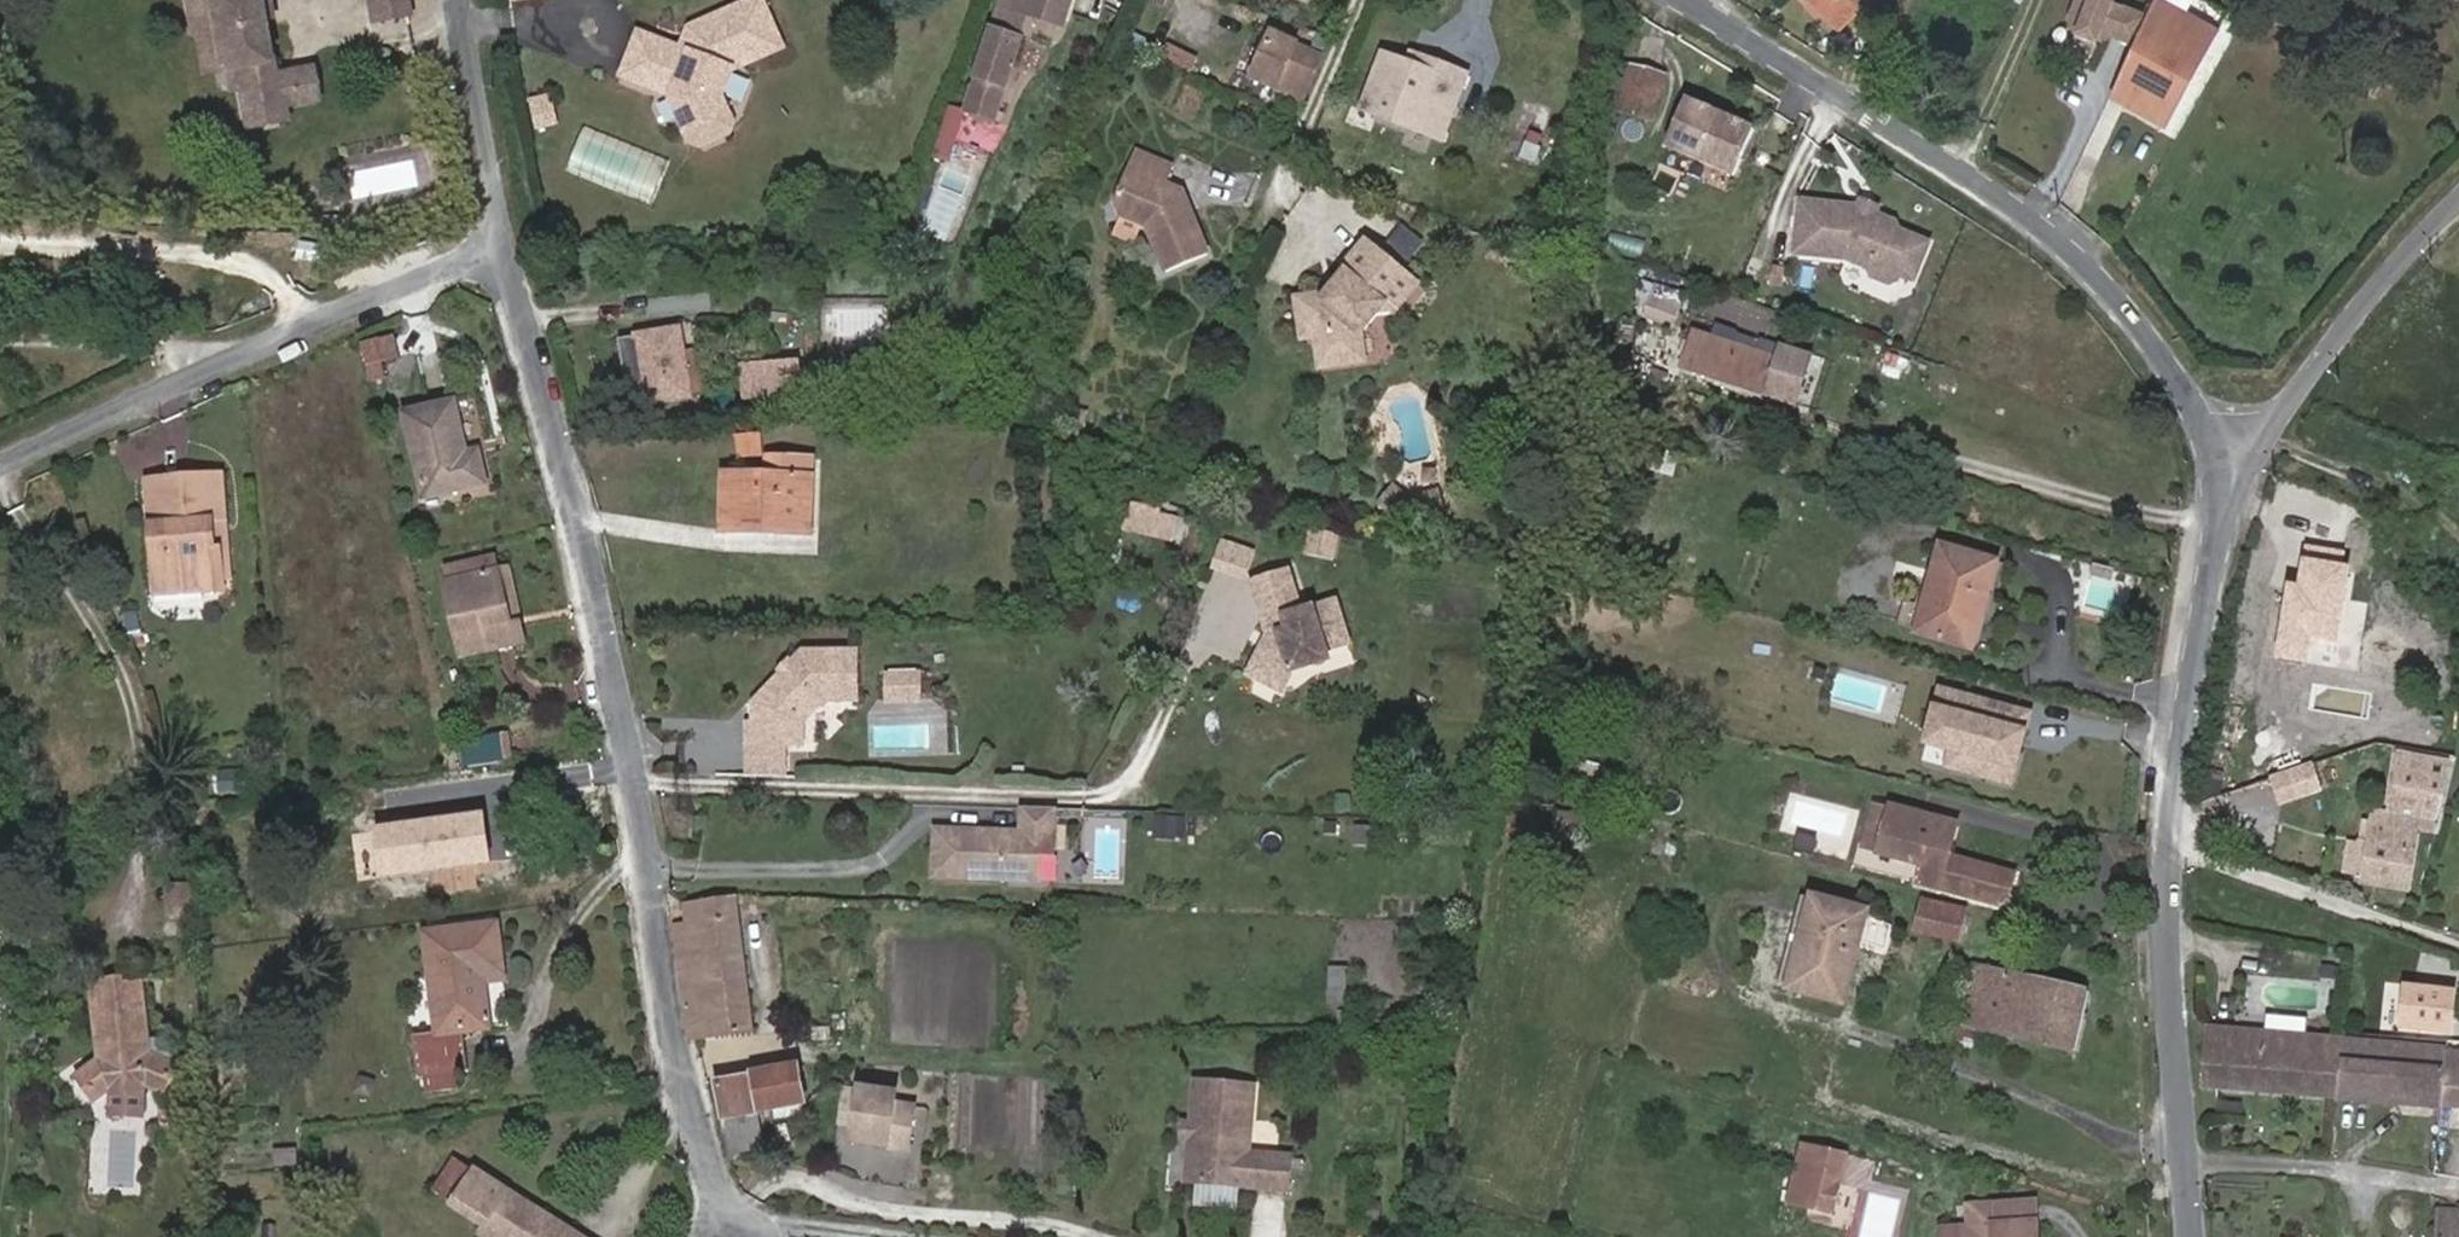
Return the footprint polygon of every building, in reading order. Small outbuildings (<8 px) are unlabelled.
[(171,0),(156,0),(159,10),(173,6),(171,0)] [(252,21),(256,20),(253,0),(199,0),(204,28),(215,26),(221,66),(237,64),(244,107),(273,102),(272,91),(296,87),(293,72),(269,75),(267,59),(258,61),(252,21)] [(264,0),(253,0),(256,20),(267,18),(264,0)] [(405,0),(372,0),(369,1),(372,20),(408,13),(405,0)] [(785,48),(764,0),(752,0),(690,27),(694,35),(688,50),(682,47),(639,31),(622,75),(672,95),(671,98),(686,132),(730,113),(723,97),(734,70),(785,48)] [(1070,0),(1002,0),(965,110),(991,120),(1001,91),(1006,92),(1024,37),(1018,35),(1025,15),(1060,27),(1070,0)] [(1817,3),(1829,15),(1843,29),(1869,0),(1814,0),(1817,3)] [(2127,4),(2118,0),(2081,0),(2074,16),(2078,26),(2106,37),(2116,33),(2127,4)] [(2161,0),(2154,0),(2148,12),(2137,36),(2155,45),(2125,101),(2167,124),(2216,31),(2161,0)] [(1823,21),(1829,15),(1817,3),(1810,9),(1823,21)] [(2137,36),(2148,12),(2127,4),(2116,33),(2135,41),(2137,36)] [(690,27),(682,47),(688,50),(694,35),(690,27)] [(1308,85),(1321,55),(1272,36),(1259,66),(1308,85)] [(2155,45),(2137,36),(2135,41),(2110,94),(2125,101),(2155,45)] [(1408,66),(1462,86),(1466,75),(1412,54),(1408,66)] [(1442,141),(1462,86),(1408,66),(1384,58),(1362,111),(1442,141)] [(309,69),(293,72),(296,87),(272,91),(273,102),(244,107),(247,125),(276,120),(274,105),(314,98),(309,69)] [(1654,120),(1666,79),(1632,69),(1620,111),(1654,120)] [(553,102),(552,95),(531,99),(533,107),(553,102)] [(558,123),(553,102),(533,107),(538,128),(558,123)] [(1737,177),(1757,132),(1689,102),(1669,147),(1737,177)] [(730,113),(686,132),(690,141),(701,146),(730,133),(734,122),(730,113)] [(1532,156),(1544,127),(1527,119),(1515,149),(1532,156)] [(1181,200),(1185,192),(1179,190),(1173,187),(1169,185),(1176,168),(1138,152),(1118,201),(1113,211),(1150,227),(1170,272),(1212,255),(1193,213),(1186,209),(1181,200)] [(1193,213),(1185,192),(1181,200),(1186,209),(1193,213)] [(1868,214),(1865,211),(1806,200),(1798,256),(1848,264),(1849,261),(1871,271),(1872,277),(1894,288),(1903,283),(1906,278),(1921,241),(1903,233),(1898,226),(1880,218),(1873,218),(1872,223),(1866,219),(1868,214)] [(1866,203),(1865,211),(1868,214),(1866,219),(1872,223),(1873,218),(1880,218),(1881,209),(1866,203)] [(1935,246),(1921,241),(1906,278),(1919,285),(1935,246)] [(1354,276),(1376,248),(1369,242),(1347,270),(1350,273),(1354,276)] [(1402,269),(1376,248),(1354,276),(1350,273),(1341,284),(1345,288),(1340,295),(1332,296),(1302,299),(1307,339),(1320,337),(1332,336),(1336,367),(1368,363),(1365,335),(1382,314),(1379,298),(1402,269)] [(1421,284),(1402,269),(1379,298),(1382,314),(1389,305),(1398,313),(1421,284)] [(1345,288),(1341,284),(1332,296),(1340,295),(1345,288)] [(639,339),(678,332),(677,325),(638,331),(639,339)] [(690,394),(678,332),(639,339),(651,402),(690,394)] [(1797,404),(1812,357),(1782,347),(1778,359),(1695,332),(1683,368),(1797,404)] [(1336,367),(1332,336),(1320,337),(1324,368),(1336,367)] [(396,357),(391,339),(363,345),(371,381),(384,379),(380,361),(396,357)] [(800,393),(798,364),(744,368),(747,397),(800,393)] [(454,401),(405,412),(426,499),(486,484),(479,451),(468,454),(454,401)] [(739,435),(740,451),(762,449),(761,433),(739,435)] [(797,489),(811,489),(812,456),(769,455),(768,475),(725,474),(723,531),(746,531),(747,516),(796,518),(797,489)] [(1439,484),(1439,472),(1427,471),(1427,483),(1439,484)] [(166,483),(174,593),(220,590),(220,579),(218,549),(226,548),(220,478),(166,483)] [(156,594),(174,593),(166,483),(148,483),(156,594)] [(810,532),(811,489),(797,489),(796,518),(747,516),(746,531),(810,532)] [(1407,524),(1445,513),(1440,494),(1413,500),(1397,489),(1383,504),(1407,524)] [(1156,510),(1132,505),(1123,527),(1151,533),(1156,510)] [(1216,567),(1252,573),(1257,543),(1221,537),(1216,567)] [(228,578),(226,548),(218,549),(220,579),(228,578)] [(1995,562),(1942,548),(1917,634),(1972,648),(1995,562)] [(499,571),(446,584),(464,657),(525,643),(521,625),(511,627),(499,571)] [(1269,647),(1265,648),(1251,673),(1283,691),(1293,672),(1300,659),(1327,651),(1350,644),(1338,603),(1303,613),(1290,572),(1255,583),(1271,636),(1272,640),(1269,647)] [(1330,661),(1327,651),(1300,659),(1293,672),(1330,661)] [(804,723),(827,701),(859,702),(860,655),(808,654),(800,661),(789,671),(757,702),(757,723),(750,723),(749,744),(785,745),(803,746),(804,723)] [(789,671),(800,661),(795,657),(785,667),(789,671)] [(922,702),(921,675),(889,676),(890,703),(922,702)] [(1948,748),(1943,762),(2013,784),(2037,709),(1937,677),(1917,738),(1948,748)] [(785,775),(785,745),(749,744),(748,774),(785,775)] [(2268,774),(2279,804),(2327,786),(2316,756),(2268,774)] [(2443,768),(2400,760),(2389,815),(2374,812),(2364,886),(2408,892),(2419,830),(2431,831),(2437,800),(2443,768)] [(1882,852),(1895,805),(1880,801),(1868,848),(1882,852)] [(1952,853),(1943,851),(1951,820),(1895,805),(1882,852),(1916,861),(1913,875),(2010,900),(2018,871),(1952,853)] [(1055,854),(1057,807),(1023,806),(1022,830),(936,826),(933,875),(1039,880),(1040,853),(1055,854)] [(1952,853),(1960,822),(1951,820),(1943,851),(1952,853)] [(1842,1005),(1867,913),(1814,898),(1789,991),(1842,1005)] [(690,1038),(749,1030),(732,899),(685,907),(688,925),(676,926),(690,1038)] [(1917,932),(1959,941),(1966,910),(1923,902),(1917,932)] [(503,968),(496,925),(426,934),(440,1032),(411,1035),(417,1077),(468,1070),(462,1030),(490,1026),(483,980),(481,971),(503,968)] [(504,977),(503,968),(481,971),(483,980),(504,977)] [(2071,1052),(2086,993),(1977,969),(1964,1028),(1955,1026),(1951,1042),(1970,1046),(1974,1030),(2071,1052)] [(123,980),(93,983),(100,1058),(76,1077),(95,1105),(112,1090),(145,1086),(164,1094),(176,1065),(150,1053),(145,985),(124,987),(123,980)] [(2452,1003),(2417,1000),(2414,1028),(2449,1032),(2452,1003)] [(2203,1087),(2338,1098),(2345,1040),(2209,1028),(2203,1087)] [(2446,1071),(2448,1053),(2410,1050),(2410,1046),(2345,1040),(2338,1098),(2442,1106),(2446,1071)] [(804,1103),(797,1066),(718,1083),(732,1157),(763,1150),(755,1114),(804,1103)] [(2446,1071),(2442,1106),(2458,1108),(2458,1072),(2446,1071)] [(1251,1156),(1257,1089),(1199,1083),(1195,1126),(1194,1141),(1190,1183),(1290,1193),(1293,1160),(1251,1156)] [(891,1136),(891,1095),(855,1093),(855,1135),(891,1136)] [(1194,1141),(1195,1126),(1186,1125),(1185,1140),(1194,1141)] [(1818,1170),(1842,1176),(1847,1152),(1803,1142),(1789,1200),(1809,1205),(1818,1170)] [(1833,1211),(1842,1176),(1818,1170),(1809,1205),(1833,1211)] [(552,1226),(555,1220),(480,1171),(462,1199),(479,1210),(476,1215),(493,1226),(510,1236),(569,1236),(552,1226)] [(479,1210),(462,1199),(459,1204),(476,1215),(479,1210)] [(2035,1224),(2034,1203),(1991,1206),(1992,1226),(2035,1224)] [(2035,1224),(1992,1226),(1991,1206),(1970,1207),(1971,1226),(1960,1227),(1961,1236),(2036,1236),(2035,1224)] [(2439,1211),(2437,1236),(2458,1236),(2458,1212),(2439,1211)] [(555,1220),(552,1226),(569,1236),(582,1236),(555,1220)] [(493,1226),(490,1233),(496,1236),(510,1236),(493,1226)] [(1960,1227),(1942,1227),(1943,1236),(1961,1236),(1960,1227)]
